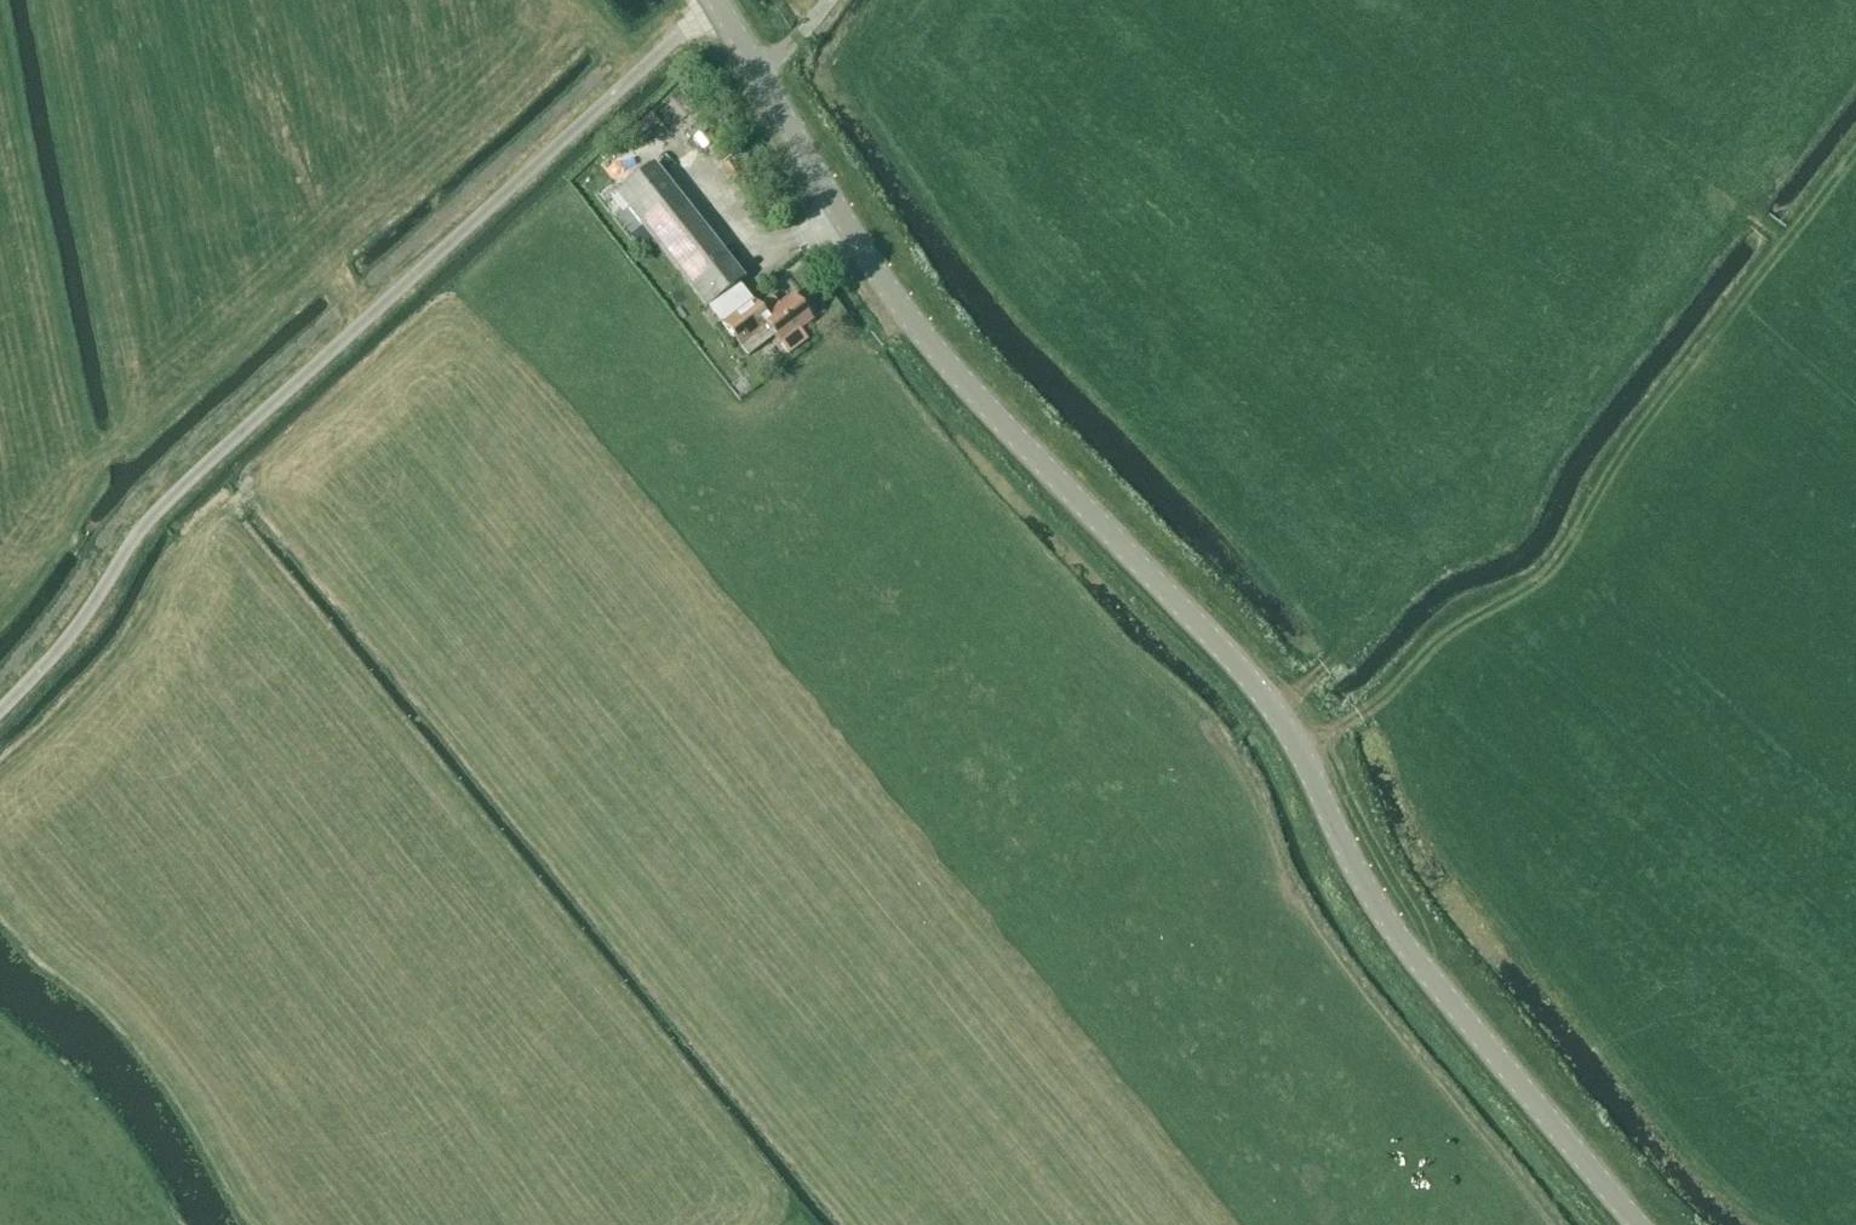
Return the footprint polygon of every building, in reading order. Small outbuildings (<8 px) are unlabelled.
[(743,279),(689,210),(652,163),(647,168),(627,143),(600,163),(620,188),(614,193),(652,239),(706,309),(708,307),(722,325),(722,326),(747,357),(773,337),(779,346),(787,355),(806,340),(798,331),(811,321),(808,318),(811,313),(804,304),(799,306),(792,297),(765,317),(738,284),(743,279)]
